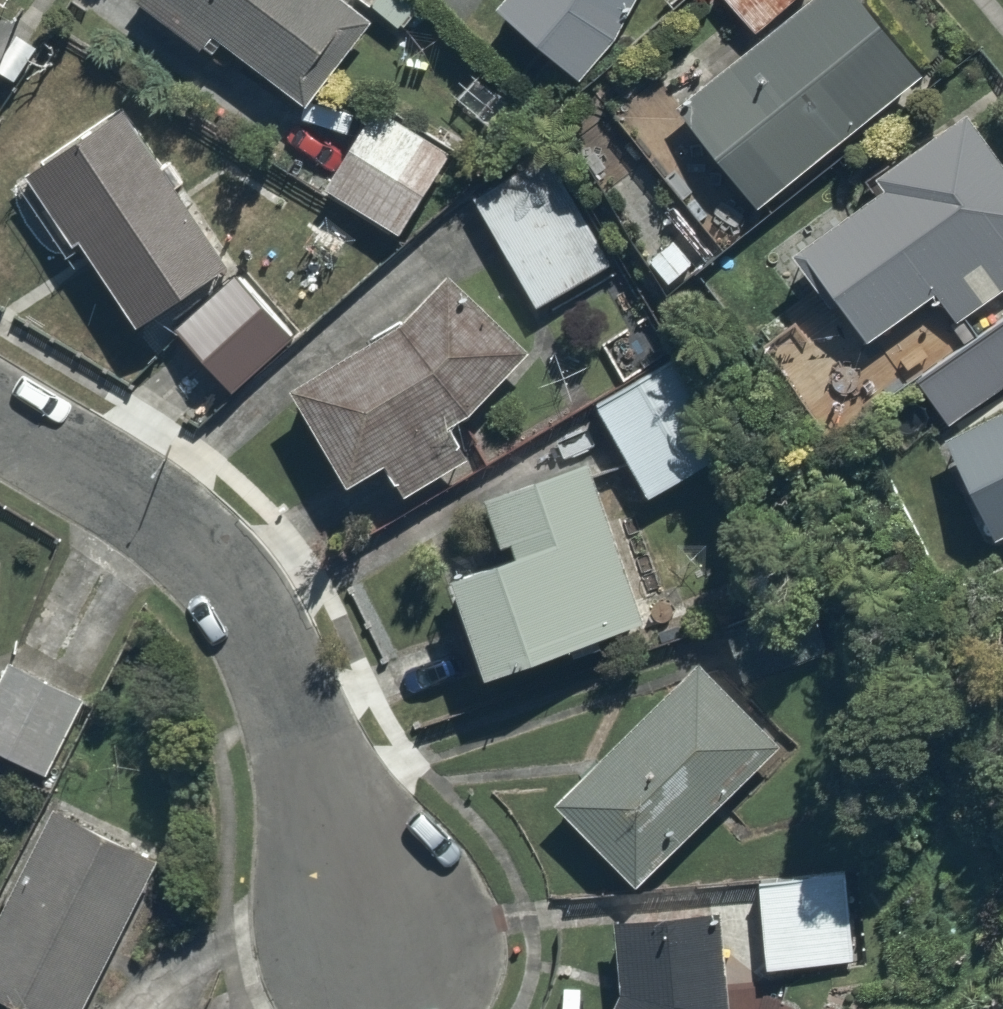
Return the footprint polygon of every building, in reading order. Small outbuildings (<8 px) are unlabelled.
[(314,98),(380,9),(368,0),(142,0),(212,52),(226,33),(314,98)] [(629,15),(637,0),(599,0),(629,15)] [(866,0),(821,0),(685,107),(759,200),(922,71),(866,0)] [(756,32),(795,0),(730,0),(756,32)] [(239,260),(130,100),(29,177),(82,255),(95,246),(148,322),(239,260)] [(982,105),(887,172),(895,183),(815,240),(881,332),(936,293),(959,324),(1002,292),(1002,134),(982,105)] [(455,153),(381,111),(339,184),(413,226),(455,153)] [(608,276),(543,163),(479,199),(544,312),(608,276)] [(458,269),(403,322),(299,380),(357,484),(393,464),(406,488),(473,451),(457,422),(534,349),(458,269)] [(298,335),(246,276),(182,331),(234,391),(298,335)] [(924,368),(953,417),(1002,386),(1002,319),(924,368)] [(718,476),(657,366),(597,400),(658,509),(718,476)] [(962,440),(1002,529),(1002,421),(962,440)] [(653,633),(603,458),(499,488),(518,557),(467,571),(498,678),(653,633)] [(791,734),(702,651),(558,805),(646,888),(791,734)] [(12,656),(0,682),(0,748),(62,777),(99,695),(12,656)] [(162,853),(66,804),(0,932),(0,983),(51,1008),(81,1008),(162,853)] [(855,871),(766,872),(767,972),(857,970),(855,871)] [(619,919),(631,982),(618,1008),(736,1008),(743,996),(729,910),(619,919)]
